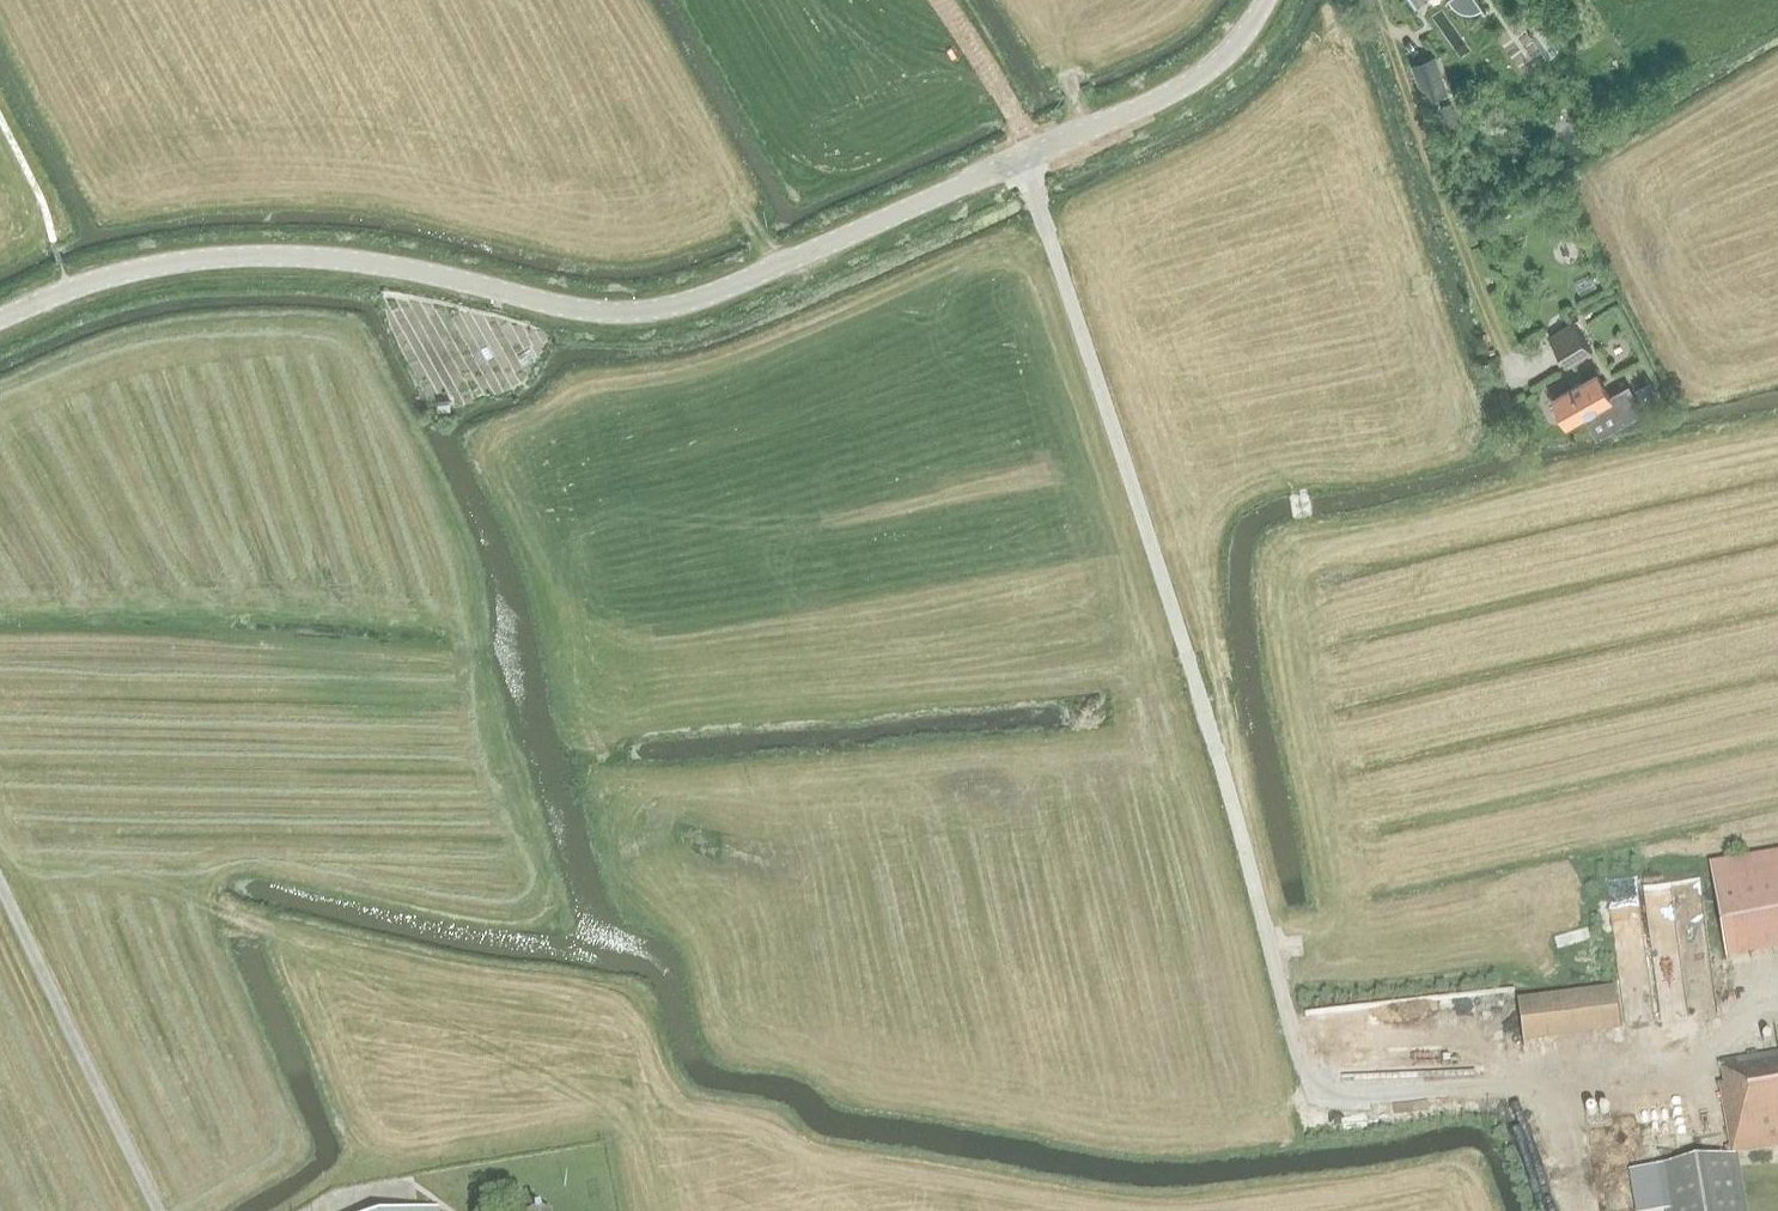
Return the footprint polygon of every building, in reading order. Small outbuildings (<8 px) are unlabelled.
[(1452,2),(1454,5),(1456,7),(1458,8),(1459,9),(1462,10),(1466,11),(1469,12),(1473,12),(1475,11),(1478,11),(1480,10),(1483,7),(1486,11),(1487,10),(1480,0),(1450,0),(1452,2)] [(1518,38),(1534,64),(1561,48),(1546,22),(1518,38)] [(1448,93),(1434,56),(1411,64),(1425,102),(1443,95),(1448,93)] [(1568,367),(1591,352),(1573,321),(1549,336),(1568,367)] [(1631,391),(1629,388),(1610,398),(1596,374),(1553,398),(1567,423),(1586,412),(1598,434),(1641,410),(1640,408),(1631,391)] [(1650,381),(1635,389),(1645,406),(1659,398),(1650,381)] [(439,409),(451,408),(450,401),(438,402),(439,409)] [(1708,865),(1724,962),(1777,953),(1777,853),(1708,865)] [(1660,1023),(1719,1018),(1710,896),(1650,901),(1660,1023)] [(1518,1002),(1524,1045),(1620,1033),(1615,990),(1518,1002)] [(1721,1064),(1725,1087),(1720,1087),(1732,1157),(1736,1156),(1777,1149),(1777,1054),(1721,1064)] [(1736,1156),(1732,1157),(1656,1168),(1663,1210),(1745,1210),(1736,1156)]
